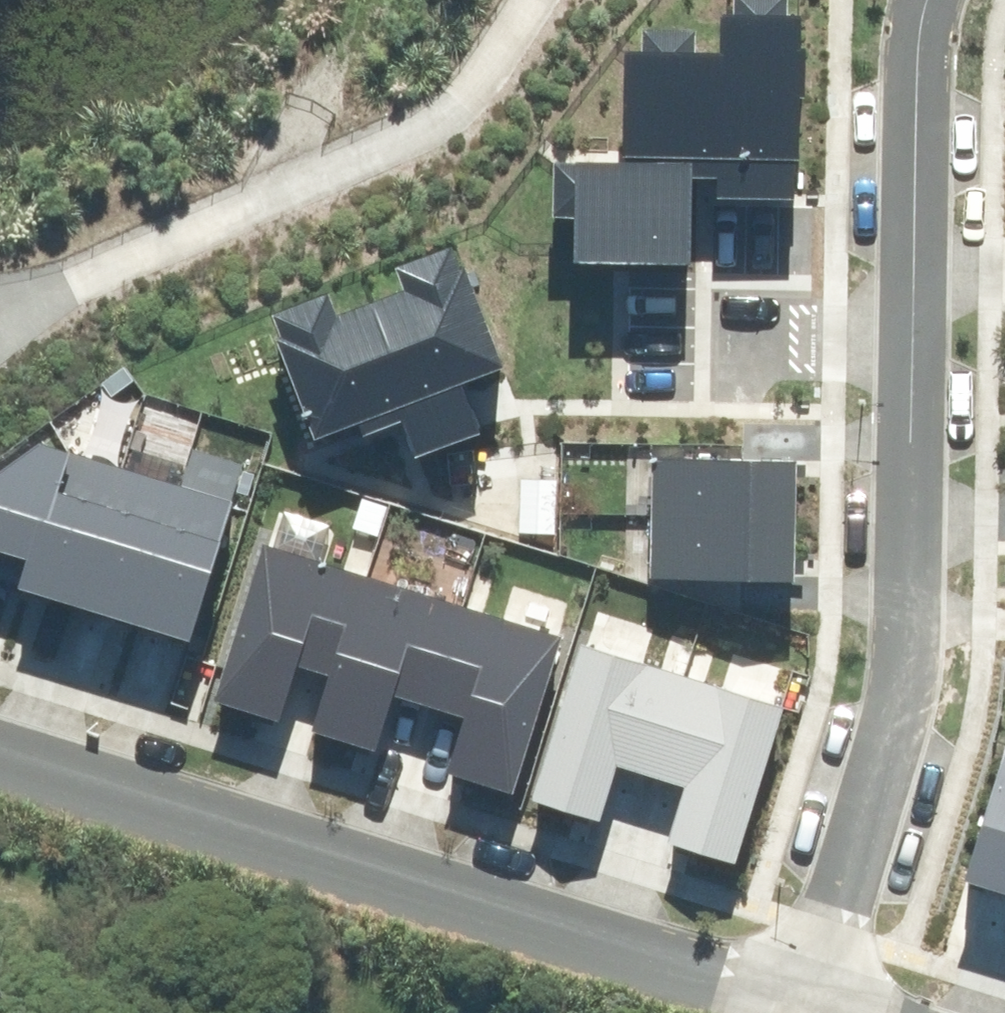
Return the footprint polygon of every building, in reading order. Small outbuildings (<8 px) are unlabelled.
[(553,156),(553,235),(697,237),(698,168),(804,170),(806,10),(731,10),(731,55),(663,55),(661,157),(553,156)] [(474,233),(272,320),(322,438),(508,359),(525,352),(474,233)] [(38,545),(74,438),(48,430),(0,466),(0,534),(38,545)] [(38,545),(28,574),(85,593),(131,458),(74,438),(38,545)] [(655,448),(652,503),(795,507),(797,453),(655,448)] [(131,458),(85,593),(141,612),(187,477),(131,458)] [(187,477),(141,612),(198,631),(244,496),(187,477)] [(652,503),(651,560),(794,563),(795,507),(652,503)] [(366,564),(267,533),(233,638),(218,686),(283,707),(301,652),(334,662),(366,564)] [(465,596),(366,564),(334,662),(317,717),(378,736),(395,682),(433,694),(465,596)] [(564,628),(465,596),(433,694),(466,705),(449,758),(515,779),(564,628)] [(582,632),(532,786),(600,808),(618,755),(686,777),(669,828),(736,850),(785,698),(582,632)] [(1004,878),(1004,754),(968,867),(1004,878)]
